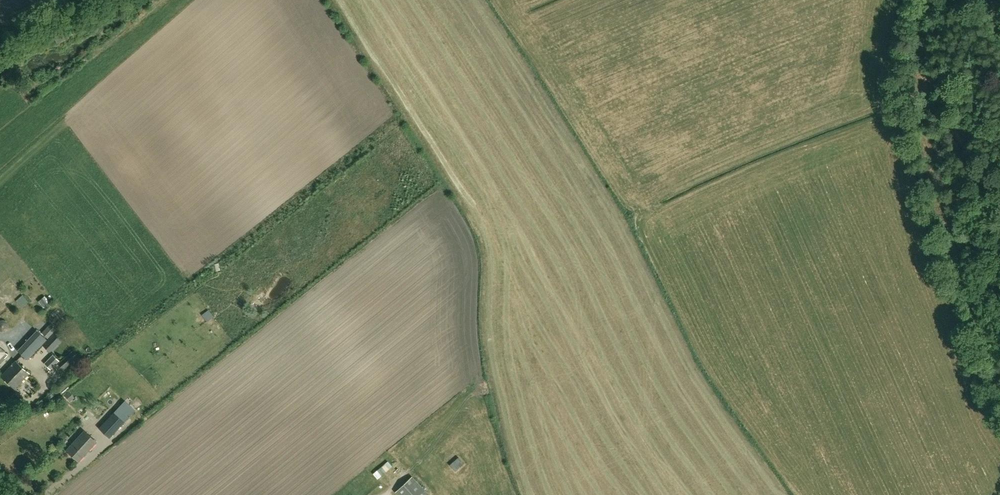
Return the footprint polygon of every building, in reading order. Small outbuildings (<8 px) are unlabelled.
[(58,37),(62,44),(69,39),(65,33),(58,37)] [(50,324),(42,333),(49,338),(57,331),(50,324)] [(69,338),(74,332),(67,326),(62,332),(69,338)] [(19,348),(30,338),(21,328),(10,338),(19,348)] [(20,352),(28,360),(47,340),(39,333),(20,352)] [(59,341),(53,335),(49,340),(55,346),(59,341)] [(63,370),(79,356),(73,350),(58,363),(63,370)] [(51,369),(59,360),(53,354),(44,363),(51,369)] [(30,374),(16,361),(2,376),(16,389),(30,374)] [(125,422),(115,413),(100,428),(110,438),(125,422)] [(97,442),(85,431),(68,450),(80,461),(97,442)] [(459,460),(452,465),(456,469),(462,464),(459,460)] [(406,479),(411,475),(405,468),(400,472),(406,479)] [(378,474),(382,480),(387,477),(383,471),(378,474)] [(429,494),(412,477),(396,492),(399,494),(429,494)]
